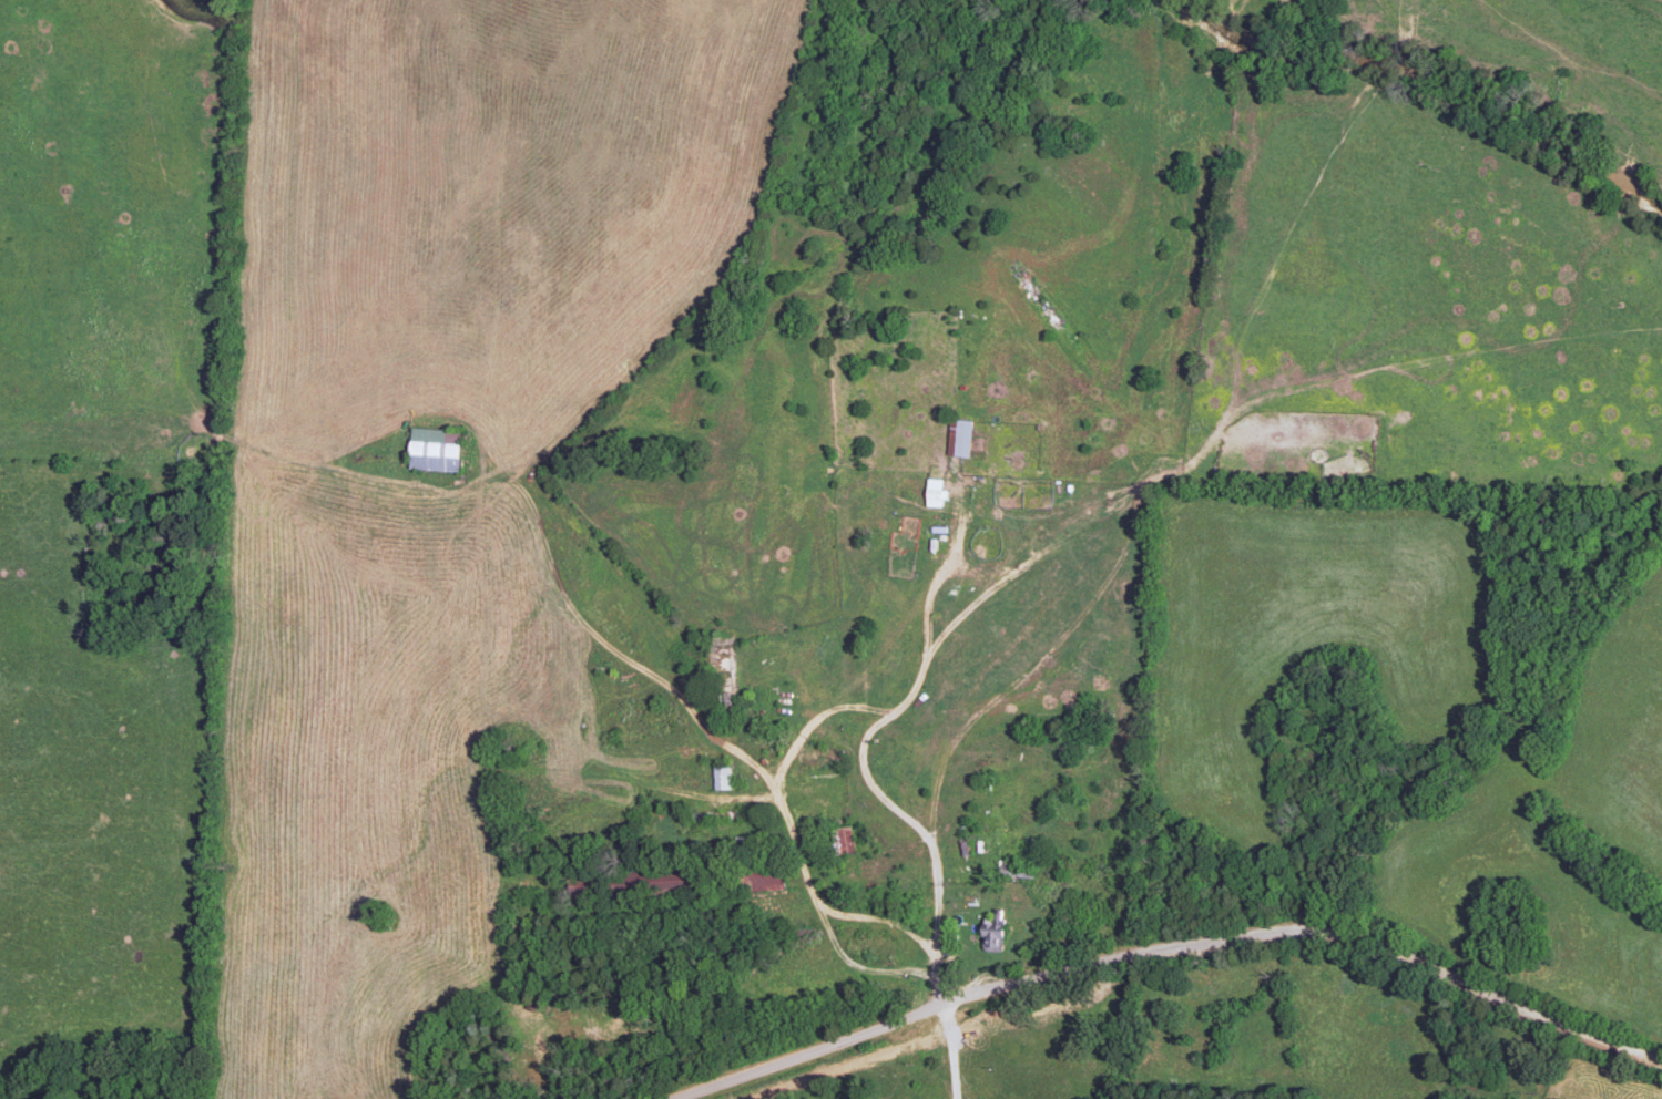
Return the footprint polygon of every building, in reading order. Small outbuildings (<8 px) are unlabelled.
[(949,456),(972,457),(974,421),(951,420),(949,456)] [(463,444),(413,441),(412,469),(461,472),(463,444)] [(927,506),(944,507),(945,490),(943,490),(943,479),(928,479),(927,506)] [(717,789),(734,789),(733,766),(716,766),(717,789)]
